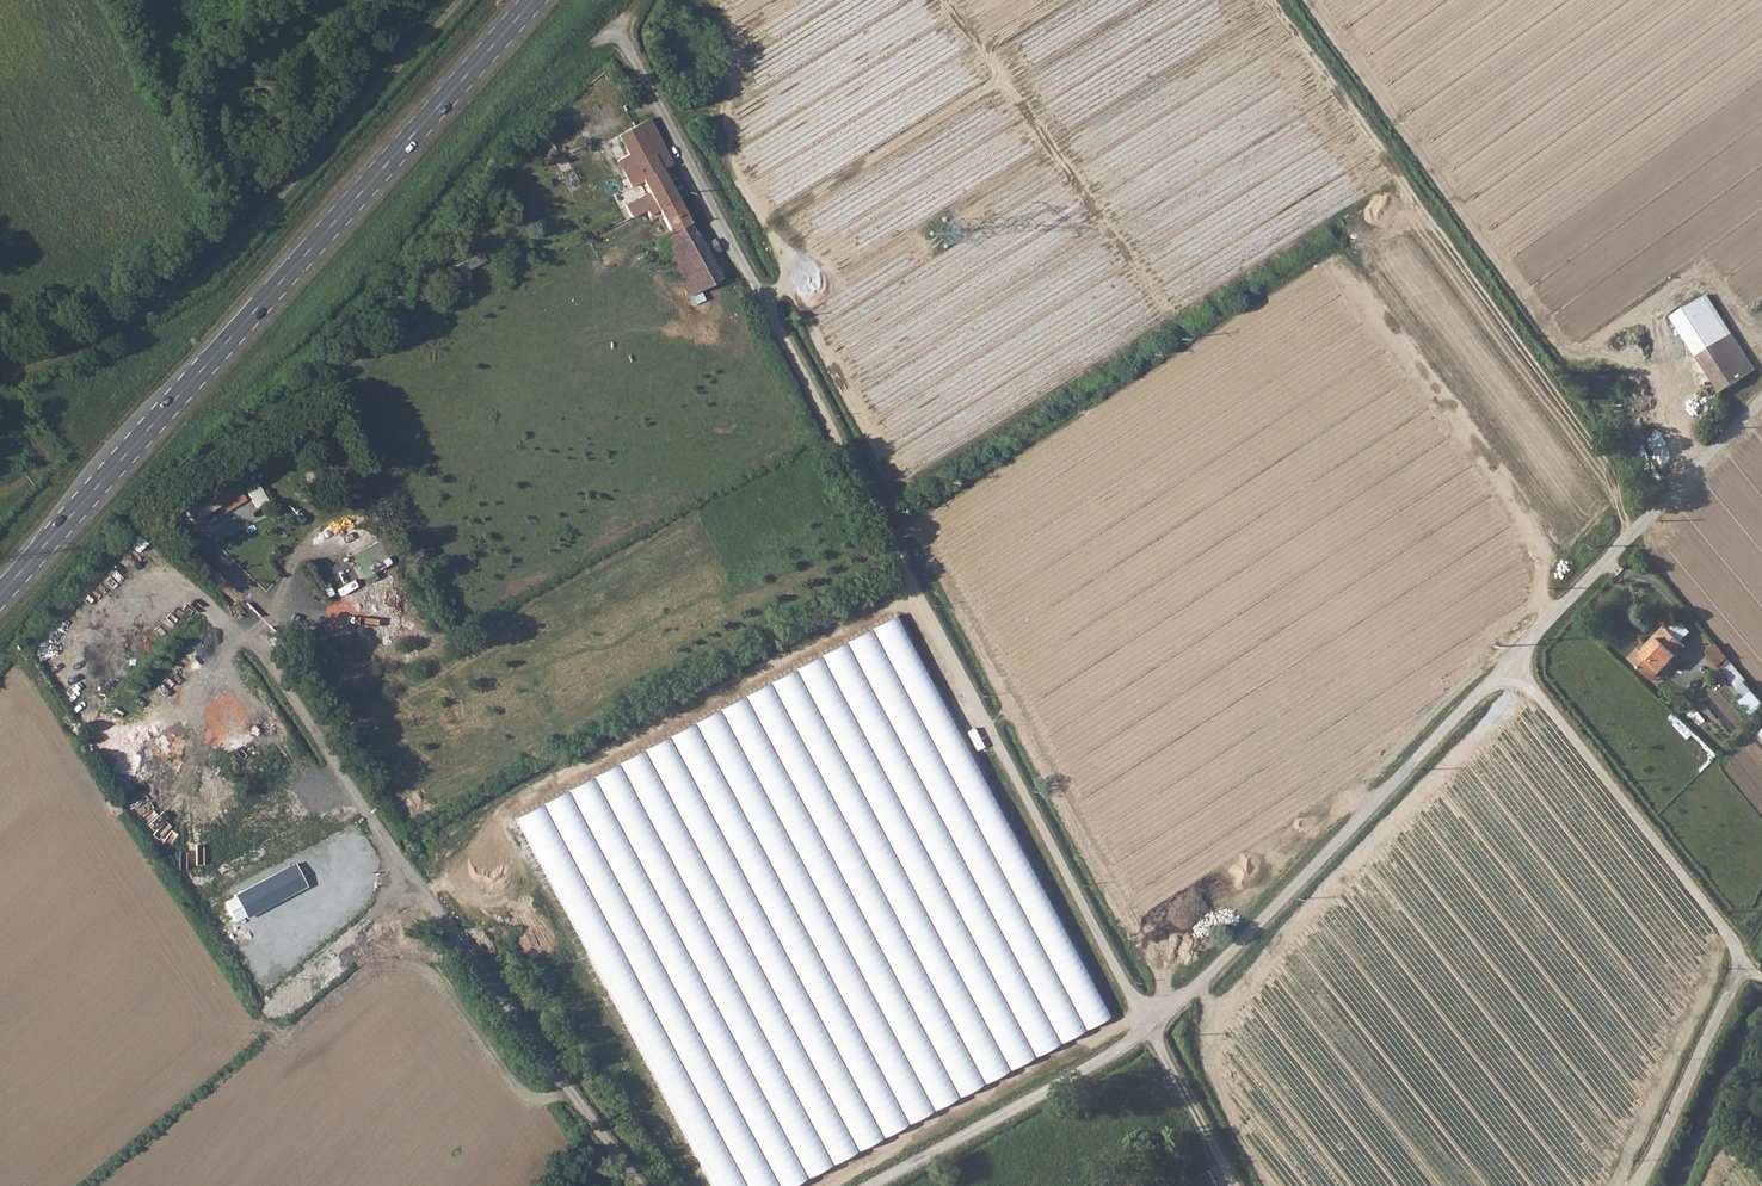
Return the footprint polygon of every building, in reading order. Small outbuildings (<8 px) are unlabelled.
[(678,99),(682,106),(688,102),(685,96),(678,99)] [(633,165),(622,170),(625,175),(634,191),(637,189),(644,185),(641,180),(671,164),(647,119),(636,125),(652,155),(633,165)] [(636,125),(609,138),(620,159),(627,155),(633,165),(652,155),(636,125)] [(622,170),(633,165),(627,155),(620,159),(617,161),(622,170)] [(637,189),(639,194),(640,197),(667,183),(679,177),(672,163),(671,164),(641,180),(644,185),(637,189)] [(639,202),(643,211),(645,209),(646,212),(674,197),(667,183),(640,197),(642,200),(639,202)] [(617,198),(614,193),(613,190),(602,196),(606,204),(617,198)] [(684,244),(696,237),(687,220),(674,197),(646,212),(650,220),(660,214),(669,232),(656,239),(665,255),(669,252),(684,244)] [(643,211),(639,202),(627,208),(632,216),(643,211)] [(698,238),(697,239),(696,237),(684,244),(669,252),(665,255),(686,295),(697,289),(719,277),(713,266),(708,256),(702,245),(698,238)] [(719,250),(713,239),(702,245),(708,256),(719,250)] [(486,250),(447,268),(451,278),(491,259),(486,250)] [(724,275),(718,264),(713,266),(719,277),(724,275)] [(693,305),(703,300),(697,289),(686,295),(693,305)] [(401,304),(412,299),(408,290),(397,296),(401,304)] [(1755,371),(1706,295),(1671,317),(1720,393),(1755,371)] [(220,507),(244,492),(234,475),(209,490),(220,507)] [(246,488),(258,507),(270,499),(258,481),(246,488)] [(901,621),(517,820),(708,1185),(790,1185),(1109,1020),(901,621)] [(1684,645),(1664,621),(1627,650),(1647,675),(1684,645)] [(1729,659),(1718,646),(1708,654),(1719,667),(1729,659)] [(237,895),(248,917),(307,887),(295,865),(237,895)]
